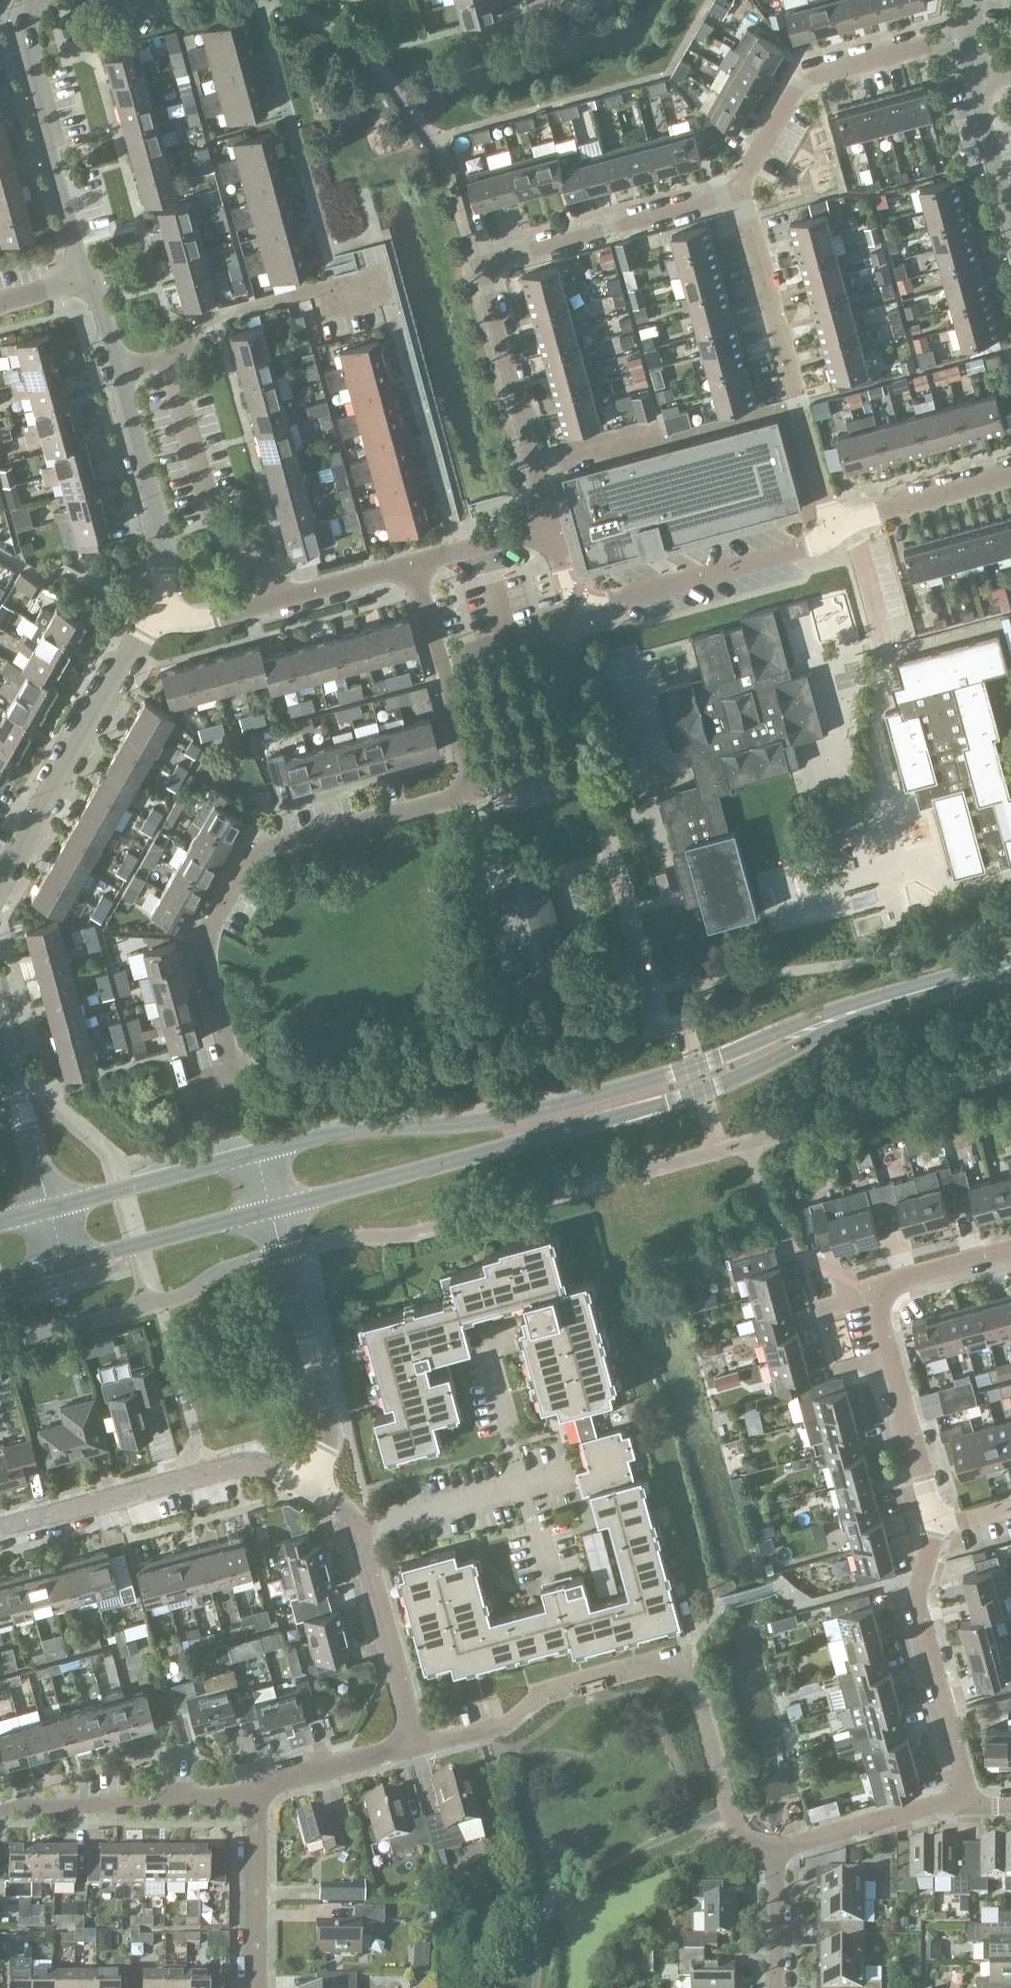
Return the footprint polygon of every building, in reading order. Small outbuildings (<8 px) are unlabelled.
[(495,12),(492,1),(495,0),(455,0),(461,22),(495,12)] [(591,6),(580,0),(560,0),(557,5),(583,20),(591,6)] [(795,37),(817,31),(809,0),(785,0),(795,37)] [(839,26),(832,0),(809,0),(817,31),(839,26)] [(861,20),(856,0),(832,0),(839,26),(861,20)] [(883,14),(880,0),(856,0),(861,20),(883,14)] [(906,8),(903,0),(880,0),(883,14),(906,8)] [(699,26),(709,32),(714,24),(704,18),(699,26)] [(190,57),(246,42),(240,19),(203,29),(206,43),(188,48),(190,57)] [(705,40),(709,32),(699,26),(694,34),(705,40)] [(743,51),(772,68),(783,48),(754,31),(743,51)] [(215,76),(253,65),(246,42),(190,57),(193,67),(211,62),(215,76)] [(157,57),(141,61),(137,47),(105,56),(111,81),(144,72),(160,68),(157,57)] [(173,64),(185,61),(181,49),(170,52),(173,64)] [(760,88),(772,68),(743,51),(731,71),(760,88)] [(676,66),(686,71),(690,65),(680,59),(676,66)] [(176,76),(186,73),(188,72),(185,61),(173,64),(176,76)] [(203,104),(259,89),(253,65),(215,76),(219,90),(200,95),(203,104)] [(682,79),(686,71),(676,66),(672,73),(682,79)] [(749,107),(760,88),(731,71),(720,91),(749,107)] [(151,96),(144,72),(111,81),(118,105),(151,96)] [(669,89),(666,78),(666,77),(656,80),(659,92),(669,89)] [(652,94),(659,92),(656,80),(648,82),(652,94)] [(918,122),(933,118),(924,85),(909,89),(918,122)] [(203,104),(206,114),(224,109),(228,123),(265,113),(259,89),(203,104)] [(625,101),(622,90),(622,89),(612,92),(615,104),(625,101)] [(904,126),(918,122),(909,89),(895,93),(904,126)] [(737,128),(749,107),(720,91),(708,111),(737,128)] [(608,106),(615,104),(612,92),(604,94),(608,106)] [(890,130),(904,126),(895,93),(881,97),(890,130)] [(118,105),(124,129),(169,117),(166,107),(155,111),(151,96),(118,105)] [(876,133),(890,130),(881,97),(867,101),(876,133)] [(186,113),(198,110),(194,98),(183,101),(186,113)] [(862,137),(876,133),(867,101),(853,105),(862,137)] [(581,113),(578,102),(568,104),(571,116),(581,113)] [(564,118),(571,116),(568,104),(561,106),(564,118)] [(848,141),(862,137),(853,105),(839,109),(848,141)] [(190,125),(200,122),(201,122),(198,110),(186,113),(190,125)] [(525,116),(528,128),(537,126),(534,114),(525,116)] [(173,116),(169,117),(124,129),(131,154),(164,145),(160,132),(176,127),(173,116)] [(520,130),(528,128),(525,116),(516,119),(520,130)] [(481,128),(484,140),(493,137),(490,126),(488,127),(481,128)] [(670,133),(679,166),(702,159),(693,126),(670,133)] [(476,142),(484,140),(481,128),(473,131),(476,142)] [(774,131),(768,141),(782,149),(788,139),(774,131)] [(221,171),(277,156),(270,132),(233,142),(237,156),(218,161),(221,171)] [(657,172),(679,166),(670,133),(648,139),(657,172)] [(13,159),(7,135),(0,137),(0,163),(13,159)] [(636,178),(657,172),(648,139),(626,145),(636,178)] [(137,178),(170,169),(164,145),(131,154),(137,178)] [(614,184),(636,178),(626,145),(605,151),(614,184)] [(197,150),(200,161),(211,158),(208,147),(197,150)] [(583,157),(579,158),(576,148),(559,153),(562,163),(561,163),(566,181),(570,196),(592,190),(583,157)] [(562,163),(559,153),(558,149),(536,155),(545,187),(566,181),(561,163),(562,163)] [(592,190),(614,184),(605,151),(583,157),(592,190)] [(523,193),(545,187),(536,155),(514,161),(523,193)] [(245,189),(283,179),(277,156),(221,171),(224,181),(242,176),(245,189)] [(203,173),(213,170),(214,170),(211,158),(200,161),(203,173)] [(20,183),(13,159),(0,163),(0,189),(20,183)] [(501,199),(523,193),(514,161),(492,167),(501,199)] [(478,205),(501,199),(492,167),(469,173),(478,205)] [(170,169),(137,178),(144,204),(177,195),(170,169)] [(876,187),(881,186),(882,186),(880,177),(874,179),(876,187)] [(926,207),(962,198),(956,177),(920,187),(926,207)] [(233,217),(289,202),(283,179),(245,189),(249,203),(231,208),(233,217)] [(27,208),(20,183),(0,189),(0,215),(27,208)] [(931,227),(967,217),(962,198),(926,207),(931,227)] [(164,233),(196,224),(190,199),(158,208),(164,233)] [(258,235),(295,225),(289,202),(233,217),(236,228),(254,223),(258,235)] [(216,219),(226,216),(223,204),(212,207),(216,219)] [(0,215),(0,238),(1,241),(33,232),(27,208),(0,215)] [(796,243),(832,233),(827,212),(790,222),(796,243)] [(219,230),(229,228),(226,216),(216,219),(219,230)] [(936,247),(972,237),(967,217),(931,227),(936,247)] [(171,257),(203,248),(196,224),(164,233),(171,257)] [(677,254),(713,245),(707,224),(671,234),(677,254)] [(246,263),(302,249),(295,225),(258,235),(261,249),(243,254),(246,263)] [(801,262),(838,252),(832,233),(796,243),(801,262)] [(942,266),(978,257),(972,237),(936,247),(942,266)] [(621,270),(635,266),(628,239),(613,243),(621,270)] [(682,274),(718,264),(713,245),(677,254),(682,274)] [(177,281),(209,273),(203,248),(171,257),(177,281)] [(246,263),(248,273),(267,268),(270,283),(308,272),(302,249),(246,263)] [(229,267),(239,265),(235,252),(225,255),(229,267)] [(806,282),(843,272),(838,252),(801,262),(806,282)] [(947,286),(983,276),(978,257),(942,266),(947,286)] [(719,261),(722,277),(734,275),(731,258),(719,261)] [(688,294),(724,284),(718,264),(682,274),(688,294)] [(232,279),(242,276),(239,265),(229,267),(232,279)] [(527,295),(563,285),(558,265),(522,274),(527,295)] [(812,302),(849,292),(843,272),(806,282),(812,302)] [(209,273),(177,281),(184,306),(216,298),(209,273)] [(625,278),(628,288),(636,286),(634,276),(625,278)] [(906,276),(896,278),(900,293),(910,290),(906,276)] [(952,306),(988,296),(983,276),(947,286),(952,306)] [(693,313),(729,304),(724,284),(688,294),(693,313)] [(533,315),(569,305),(563,285),(527,295),(533,315)] [(614,302),(625,298),(622,289),(611,293),(614,302)] [(817,322),(854,311),(849,292),(812,302),(817,322)] [(958,325),(994,316),(988,296),(952,306),(958,325)] [(699,333),(734,323),(729,304),(693,313),(699,333)] [(538,334),(574,324),(569,305),(533,315),(538,334)] [(823,341),(859,331),(854,311),(817,322),(823,341)] [(295,329),(306,326),(302,313),(292,316),(295,329)] [(994,316),(958,325),(963,346),(999,336),(994,316)] [(905,330),(904,328),(902,319),(892,322),(895,332),(905,330)] [(912,332),(921,330),(919,322),(910,324),(912,332)] [(704,353),(740,343),(734,323),(699,333),(704,353)] [(236,358),(268,349),(262,324),(229,333),(236,358)] [(543,354),(579,344),(574,324),(538,334),(543,354)] [(828,361),(865,351),(859,331),(823,341),(828,361)] [(54,355),(48,332),(15,341),(15,340),(0,344),(0,349),(1,354),(17,349),(21,362),(16,364),(17,365),(54,355)] [(327,379),(383,364),(377,340),(339,350),(343,364),(324,369),(327,379)] [(709,372),(745,363),(740,343),(704,353),(709,372)] [(549,374),(585,364),(579,344),(543,354),(549,374)] [(243,382),(275,374),(268,349),(236,358),(243,382)] [(306,365),(316,363),(313,351),(302,354),(306,365)] [(865,351),(828,361),(833,381),(870,371),(865,351)] [(1002,362),(1001,362),(999,352),(987,356),(990,366),(1002,362)] [(13,390),(60,377),(54,355),(17,365),(20,378),(11,381),(13,390)] [(309,378),(318,376),(319,375),(316,363),(306,365),(309,378)] [(715,392),(750,382),(745,363),(709,372),(715,392)] [(352,397),(390,387),(383,364),(327,379),(329,389),(348,384),(352,397)] [(554,393),(590,383),(585,364),(549,374),(554,393)] [(250,407),(282,398),(275,374),(243,382),(250,407)] [(33,407),(66,398),(60,377),(13,390),(15,398),(30,394),(33,407)] [(906,377),(892,381),(895,391),(909,387),(906,377)] [(750,382),(715,392),(720,413),(756,403),(750,382)] [(560,413),(596,403),(590,383),(554,393),(560,413)] [(655,387),(658,401),(668,399),(665,385),(655,387)] [(339,425),(396,410),(390,387),(352,397),(356,411),(337,416),(339,425)] [(632,396),(639,420),(657,415),(651,391),(632,396)] [(976,397),(986,432),(1006,427),(997,392),(976,397)] [(966,438),(986,432),(976,397),(956,403),(966,438)] [(25,433),(71,420),(66,398),(33,407),(37,420),(22,424),(25,433)] [(256,431),(288,422),(282,398),(250,407),(256,431)] [(319,414),(329,411),(326,400),(316,403),(319,414)] [(596,403),(560,413),(565,433),(601,424),(596,403)] [(678,403),(662,407),(668,431),(684,426),(692,424),(687,409),(680,411),(678,403)] [(946,443),(966,438),(956,403),(937,408),(946,443)] [(927,449),(946,443),(937,408),(917,414),(927,449)] [(365,443),(402,433),(396,410),(339,425),(342,435),(361,430),(365,443)] [(323,427),(332,424),(333,424),(329,411),(319,414),(323,427)] [(875,413),(855,418),(858,430),(868,465),(887,459),(878,424),(875,413)] [(907,454),(927,449),(917,414),(897,419),(907,454)] [(778,416),(608,463),(614,485),(635,479),(654,547),(802,506),(778,416)] [(887,459),(907,454),(897,419),(878,424),(887,459)] [(45,452),(52,450),(78,443),(71,420),(25,433),(27,442),(41,438),(45,452)] [(263,455),(295,447),(288,422),(256,431),(263,455)] [(847,471),(868,465),(858,430),(837,436),(847,471)] [(352,472),(408,456),(402,433),(365,443),(368,457),(349,462),(352,472)] [(43,476),(90,463),(84,441),(78,443),(52,450),(56,463),(41,467),(43,476)] [(269,480),(302,471),(295,447),(263,455),(269,480)] [(332,463),(343,460),(339,448),(329,451),(332,463)] [(377,490),(415,479),(408,456),(352,472),(355,481),(374,476),(377,490)] [(336,475),(345,472),(346,472),(343,460),(332,463),(336,475)] [(65,494),(96,486),(90,463),(43,476),(46,485),(61,480),(65,494)] [(613,485),(614,485),(608,463),(563,475),(575,520),(620,508),(613,485)] [(308,495),(304,480),(319,477),(316,467),(302,471),(269,480),(276,504),(308,495)] [(0,470),(0,477),(2,486),(13,483),(9,468),(0,470)] [(365,518),(421,503),(415,479),(377,490),(381,503),(362,508),(365,518)] [(632,553),(654,547),(635,479),(614,485),(613,485),(620,508),(626,530),(632,553)] [(55,520),(70,515),(102,507),(96,486),(65,494),(68,506),(53,511),(55,520)] [(315,520),(315,519),(308,495),(276,504),(283,528),(315,520)] [(345,511),(356,509),(353,497),(342,500),(345,511)] [(33,525),(27,503),(10,508),(16,530),(33,525)] [(365,518),(367,528),(387,522),(390,536),(427,526),(421,503),(365,518)] [(102,507),(70,515),(76,538),(78,538),(81,549),(103,543),(100,532),(108,530),(102,507)] [(581,542),(626,530),(620,508),(575,520),(581,542)] [(349,524),(358,521),(360,521),(356,509),(345,511),(349,524)] [(317,545),(322,544),(318,529),(330,525),(327,515),(315,519),(315,520),(283,528),(289,553),(293,552),(317,545)] [(1002,519),(1010,552),(1010,517),(1002,519)] [(1010,553),(1010,552),(1002,519),(988,523),(997,557),(1010,553)] [(983,560),(997,557),(988,523),(974,527),(983,560)] [(970,564),(983,560),(974,527),(961,530),(970,564)] [(587,565),(632,553),(626,530),(581,542),(587,565)] [(956,568),(970,564),(961,530),(947,534),(956,568)] [(942,571),(956,568),(947,534),(933,538),(942,571)] [(928,575),(942,571),(933,538),(919,542),(928,575)] [(913,579),(928,575),(919,542),(904,545),(913,579)] [(297,564),(321,557),(317,545),(293,552),(297,564)] [(35,594),(40,584),(41,583),(19,571),(14,582),(35,594)] [(84,605),(89,596),(76,589),(71,598),(84,605)] [(824,643),(847,637),(834,589),(812,596),(824,643)] [(810,610),(807,598),(806,597),(787,602),(791,615),(810,610)] [(37,623),(73,643),(85,623),(55,606),(51,613),(40,607),(33,620),(37,623)] [(786,668),(789,667),(772,606),(741,615),(744,624),(725,629),(725,626),(693,635),(703,674),(661,686),(678,746),(688,744),(690,750),(700,786),(681,791),(679,787),(658,793),(663,813),(665,818),(670,816),(679,851),(674,853),(688,903),(703,899),(710,924),(758,911),(736,828),(730,829),(720,791),(732,788),(731,782),(790,766),(798,764),(792,740),(823,732),(806,671),(788,676),(786,668)] [(969,618),(975,616),(973,609),(967,610),(969,618)] [(963,619),(969,618),(967,610),(961,612),(963,619)] [(1002,616),(1010,650),(1010,620),(1009,614),(1002,616)] [(392,655),(416,648),(417,648),(409,617),(384,623),(392,655)] [(23,631),(19,638),(61,663),(73,643),(37,623),(31,634),(23,630),(23,631)] [(368,661),(392,655),(384,623),(360,630),(368,661)] [(344,668),(368,661),(360,630),(335,637),(344,668)] [(985,675),(1009,669),(999,632),(896,659),(902,683),(894,685),(900,707),(885,710),(906,786),(916,784),(922,805),(935,802),(955,875),(986,866),(985,860),(998,856),(1000,863),(1002,862),(1003,866),(1010,863),(1010,793),(995,736),(1000,734),(985,675)] [(319,674),(344,668),(335,637),(311,643),(319,674)] [(50,682),(61,663),(19,638),(14,646),(28,653),(21,666),(50,682)] [(295,681),(319,674),(311,643),(287,650),(295,681)] [(266,676),(262,656),(259,645),(234,651),(243,682),(266,676)] [(269,688),(295,681),(287,650),(262,656),(266,676),(269,688)] [(218,689),(243,682),(234,651),(210,658),(218,689)] [(194,695),(218,689),(210,658),(186,664),(194,695)] [(169,702),(194,695),(186,664),(161,671),(169,702)] [(56,686),(50,682),(21,666),(14,678),(7,674),(3,682),(44,706),(56,686)] [(400,685),(413,682),(410,671),(398,674),(400,685)] [(388,688),(400,685),(398,674),(385,677),(388,688)] [(44,706),(3,682),(0,687),(0,691),(11,697),(4,710),(33,726),(44,706)] [(352,698),(364,695),(361,684),(349,687),(352,698)] [(340,701),(352,698),(349,687),(337,691),(340,701)] [(396,692),(399,702),(412,699),(409,689),(396,692)] [(387,705),(399,702),(396,692),(385,695),(387,705)] [(303,711),(315,708),(312,697),(300,701),(303,711)] [(159,737),(172,715),(172,714),(143,698),(131,720),(159,737)] [(291,714),(303,711),(300,701),(288,704),(291,714)] [(362,712),(360,702),(348,705),(351,715),(362,712)] [(339,718),(351,715),(348,705),(336,708),(339,718)] [(33,726),(4,710),(0,717),(0,733),(21,745),(33,726)] [(254,723),(266,720),(264,710),(251,713),(254,723)] [(241,727),(254,723),(251,713),(238,716),(241,727)] [(313,725),(311,716),(311,715),(299,718),(302,728),(313,725)] [(405,723),(414,754),(438,748),(430,716),(405,723)] [(290,731),(302,728),(299,718),(287,721),(290,731)] [(147,759),(159,737),(131,720),(118,742),(147,759)] [(205,736),(225,731),(222,720),(202,726),(205,736)] [(405,723),(381,729),(390,761),(414,754),(405,723)] [(365,767),(390,761),(381,729),(356,736),(365,767)] [(21,745),(0,733),(0,759),(10,765),(21,745)] [(341,774),(365,767),(356,736),(332,743),(341,774)] [(184,750),(193,755),(199,745),(190,739),(189,740),(184,750)] [(134,781),(147,759),(118,742),(106,764),(134,781)] [(307,749),(305,750),(303,743),(295,745),(297,752),(284,756),(283,750),(268,754),(274,778),(288,775),(292,787),(316,781),(307,749)] [(316,781),(341,774),(332,743),(307,749),(316,781)] [(10,765),(0,759),(0,782),(10,765)] [(180,778),(186,767),(177,762),(171,772),(180,778)] [(122,803),(134,781),(106,764),(93,786),(122,803)] [(174,788),(180,778),(171,772),(165,783),(174,788)] [(109,824),(122,803),(93,786),(81,808),(109,824)] [(206,796),(193,818),(229,839),(242,817),(232,811),(237,802),(237,801),(238,800),(212,786),(211,787),(206,796)] [(172,807),(182,812),(189,801),(179,796),(172,807)] [(155,822),(161,811),(152,805),(146,816),(155,822)] [(176,823),(182,812),(172,807),(166,817),(176,823)] [(97,846),(109,824),(81,808),(68,830),(97,846)] [(149,832),(155,822),(146,816),(140,827),(149,832)] [(216,862),(229,839),(193,818),(188,827),(195,832),(187,845),(216,862)] [(84,868),(97,846),(68,830),(56,852),(84,868)] [(147,850),(157,855),(163,845),(153,839),(147,850)] [(204,883),(216,862),(187,845),(175,866),(204,883)] [(130,865),(136,855),(127,849),(121,860),(130,865)] [(151,866),(157,855),(147,850),(141,860),(151,866)] [(72,890),(84,868),(56,852),(43,874),(72,890)] [(124,876),(130,865),(121,860),(115,871),(124,876)] [(191,905),(204,883),(175,866),(162,888),(191,905)] [(666,869),(656,872),(662,895),(672,892),(666,869)] [(134,872),(122,894),(131,900),(144,877),(134,872)] [(59,912),(72,890),(43,874),(30,896),(59,912)] [(505,967),(566,950),(546,879),(511,888),(503,890),(485,895),(505,967)] [(179,927),(191,905),(162,888),(150,910),(179,927)] [(105,909),(112,898),(102,892),(95,904),(105,909)] [(100,919),(105,909),(95,904),(90,913),(100,919)] [(32,952),(65,943),(58,918),(26,927),(32,952)] [(97,935),(95,927),(94,923),(83,926),(86,937),(97,935)] [(90,950),(100,947),(97,935),(86,937),(90,950)] [(150,973),(182,964),(175,939),(143,948),(150,973)] [(39,976),(71,968),(65,943),(32,952),(39,976)] [(156,997),(189,988),(182,964),(150,973),(156,997)] [(117,982),(128,979),(125,966),(113,969),(117,982)] [(45,1001),(78,992),(71,968),(39,976),(45,1001)] [(99,986),(110,983),(107,971),(96,974),(99,986)] [(117,982),(120,994),(131,991),(128,979),(117,982)] [(103,998),(114,995),(110,983),(99,986),(103,998)] [(153,1023),(195,1011),(189,988),(156,997),(161,1011),(150,1014),(153,1023)] [(52,1025),(84,1016),(78,992),(45,1001),(52,1025)] [(170,1046),(202,1037),(195,1011),(153,1023),(156,1033),(166,1030),(170,1046)] [(130,1030),(141,1026),(137,1015),(126,1018),(130,1030)] [(58,1049),(91,1041),(84,1016),(52,1025),(58,1049)] [(113,1035),(124,1032),(120,1019),(109,1022),(113,1035)] [(133,1042),(144,1039),(141,1026),(130,1030),(133,1042)] [(116,1047),(127,1044),(124,1032),(113,1035),(116,1047)] [(65,1074),(98,1065),(91,1041),(58,1049),(65,1074)] [(956,1189),(951,1171),(949,1164),(935,1168),(936,1171),(915,1176),(919,1191),(928,1225),(949,1219),(942,1193),(956,1189)] [(1000,1213),(991,1179),(970,1185),(965,1168),(951,1171),(956,1189),(958,1196),(971,1193),(978,1219),(1000,1213)] [(991,1179),(1000,1213),(1010,1210),(1010,1173),(991,1179)] [(919,1191),(918,1191),(914,1176),(894,1182),(893,1180),(880,1184),(886,1208),(900,1204),(907,1231),(928,1225),(919,1191)] [(873,1212),(886,1208),(880,1184),(866,1187),(866,1190),(845,1195),(858,1244),(880,1238),(873,1212)] [(837,1249),(858,1244),(845,1195),(824,1201),(824,1199),(810,1203),(816,1227),(830,1223),(837,1249)] [(617,1385),(588,1278),(566,1283),(552,1231),(501,1245),(501,1248),(484,1253),(487,1263),(440,1276),(446,1297),(365,1319),(387,1400),(395,1398),(397,1407),(376,1413),(387,1454),(442,1439),(436,1416),(462,1409),(451,1368),(446,1370),(442,1357),(441,1353),(472,1345),(464,1313),(514,1299),(519,1316),(528,1349),(543,1405),(559,1401),(561,1411),(572,1408),(588,1466),(576,1470),(583,1494),(591,1491),(599,1521),(609,1519),(629,1593),(591,1603),(583,1574),(562,1580),(542,1585),(547,1603),(491,1618),(474,1555),(458,1559),(456,1549),(402,1563),(405,1573),(400,1575),(425,1668),(452,1661),(455,1672),(571,1640),(574,1652),(681,1623),(642,1476),(635,1478),(629,1457),(636,1455),(630,1433),(623,1434),(621,1427),(597,1434),(589,1403),(615,1396),(612,1386),(617,1385)] [(773,1266),(770,1254),(768,1249),(730,1259),(735,1277),(745,1274),(751,1295),(785,1285),(779,1264),(773,1266)] [(785,1285),(751,1295),(757,1315),(752,1317),(755,1329),(794,1318),(785,1285)] [(1001,1296),(1010,1332),(1010,1293),(1001,1296)] [(1010,1335),(1010,1332),(1001,1296),(979,1302),(990,1341),(1010,1335)] [(967,1347),(990,1341),(979,1302),(957,1308),(967,1347)] [(945,1353),(967,1347),(957,1308),(935,1314),(945,1353)] [(923,1359),(945,1353),(935,1314),(913,1320),(923,1359)] [(794,1318),(755,1329),(759,1341),(763,1340),(769,1360),(803,1351),(794,1318)] [(840,1324),(849,1359),(869,1355),(859,1319),(840,1324)] [(698,1345),(700,1357),(724,1354),(723,1342),(698,1345)] [(773,1394),(797,1388),(805,1386),(802,1374),(809,1372),(803,1351),(769,1360),(774,1381),(770,1382),(773,1394)] [(1008,1375),(1010,1374),(1010,1361),(997,1366),(1000,1377),(1008,1375)] [(978,1384),(1000,1377),(997,1366),(975,1372),(978,1384)] [(142,1401),(158,1397),(150,1369),(134,1373),(138,1388),(109,1396),(121,1443),(151,1435),(142,1401)] [(805,1421),(852,1408),(846,1387),(839,1389),(836,1377),(805,1386),(797,1388),(805,1421)] [(971,1379),(963,1381),(966,1393),(974,1391),(971,1379)] [(941,1400),(966,1393),(963,1381),(938,1388),(941,1400)] [(990,1399),(1010,1393),(1008,1382),(986,1387),(990,1399)] [(966,1393),(969,1405),(978,1403),(974,1391),(966,1393)] [(944,1412),(969,1405),(966,1393),(941,1400),(944,1412)] [(48,1463),(107,1447),(94,1397),(60,1407),(64,1422),(39,1429),(48,1463)] [(852,1408),(805,1421),(811,1442),(814,1441),(817,1453),(822,1452),(854,1443),(851,1431),(857,1430),(852,1408)] [(1010,1462),(1010,1420),(996,1424),(1006,1463),(1010,1462)] [(974,1430),(964,1432),(962,1423),(940,1429),(943,1438),(951,1436),(962,1475),(984,1469),(974,1430)] [(984,1469),(1006,1463),(996,1424),(974,1430),(984,1469)] [(37,1465),(30,1438),(4,1445),(6,1452),(0,1454),(0,1488),(27,1481),(24,1469),(37,1465)] [(835,1483),(869,1474),(864,1452),(857,1454),(854,1443),(822,1452),(825,1464),(830,1462),(835,1483)] [(840,1517),(872,1508),(869,1497),(875,1495),(869,1474),(835,1483),(841,1504),(837,1505),(840,1517)] [(853,1549),(887,1540),(881,1518),(875,1520),(872,1508),(840,1517),(843,1529),(848,1528),(853,1549)] [(220,1540),(230,1577),(251,1571),(241,1534),(220,1540)] [(283,1576),(328,1564),(322,1542),(301,1548),(298,1536),(275,1542),(278,1554),(286,1552),(288,1562),(283,1564),(281,1567),(283,1576)] [(209,1583),(230,1577),(220,1540),(199,1546),(209,1583)] [(858,1583),(890,1574),(887,1563),(893,1561),(887,1540),(853,1549),(859,1569),(855,1571),(858,1583)] [(188,1588),(209,1583),(199,1546),(178,1551),(188,1588)] [(96,1592),(117,1586),(121,1602),(136,1597),(129,1570),(114,1575),(107,1549),(85,1555),(96,1592)] [(167,1594),(188,1588),(178,1551),(157,1557),(167,1594)] [(969,1597),(1006,1587),(1004,1579),(999,1581),(996,1567),(1000,1566),(997,1554),(974,1560),(977,1571),(963,1575),(969,1597)] [(75,1598),(96,1592),(85,1555),(65,1561),(75,1598)] [(146,1600),(167,1594),(157,1557),(135,1563),(146,1600)] [(54,1603),(75,1598),(65,1561),(44,1566),(54,1603)] [(326,1599),(323,1588),(333,1585),(328,1564),(283,1576),(285,1583),(289,1585),(294,1583),(297,1595),(290,1597),(293,1608),(326,1599)] [(33,1609),(54,1603),(44,1566),(23,1572),(33,1609)] [(12,1615),(33,1609),(23,1572),(2,1578),(12,1615)] [(12,1615),(2,1578),(0,1578),(0,1618),(12,1615)] [(998,1612),(1007,1609),(1004,1595),(1008,1594),(1006,1587),(969,1597),(974,1617),(975,1618),(998,1611),(998,1612)] [(844,1635),(878,1626),(872,1604),(865,1606),(862,1594),(830,1603),(834,1615),(838,1614),(844,1635)] [(340,1608),(329,1611),(326,1599),(293,1608),(296,1620),(303,1618),(309,1639),(345,1630),(340,1608)] [(995,1620),(1000,1619),(1009,1616),(1007,1609),(998,1612),(998,1611),(975,1618),(974,1617),(961,1621),(966,1642),(999,1634),(995,1620)] [(255,1618),(242,1622),(244,1631),(257,1627),(255,1618)] [(231,1634),(244,1631),(242,1622),(229,1625),(231,1634)] [(203,1642),(200,1633),(198,1624),(185,1627),(190,1645),(203,1642)] [(117,1642),(126,1639),(122,1626),(114,1629),(117,1642)] [(848,1669),(887,1658),(878,1626),(844,1635),(849,1656),(845,1657),(848,1669)] [(203,1642),(215,1638),(213,1630),(200,1633),(203,1642)] [(344,1666),(341,1654),(351,1651),(345,1630),(309,1639),(315,1661),(307,1663),(310,1675),(344,1666)] [(88,1646),(101,1643),(98,1634),(86,1638),(88,1646)] [(972,1663),(1009,1653),(1007,1645),(1003,1647),(999,1634),(966,1642),(972,1663)] [(75,1650),(88,1646),(86,1638),(73,1641),(75,1650)] [(121,1654),(130,1652),(138,1650),(135,1638),(126,1640),(126,1639),(117,1642),(121,1654)] [(169,1651),(182,1648),(179,1639),(167,1642),(169,1651)] [(46,1658),(59,1654),(57,1646),(44,1649),(46,1658)] [(33,1661),(46,1658),(44,1649),(31,1653),(33,1661)] [(90,1652),(92,1661),(105,1657),(102,1649),(90,1652)] [(79,1664),(92,1661),(90,1652),(77,1656),(79,1664)] [(1010,1688),(1010,1675),(1007,1662),(1010,1661),(1010,1659),(1009,1653),(972,1663),(978,1685),(992,1681),(995,1692),(1010,1688)] [(5,1669),(17,1666),(15,1657),(2,1661),(5,1669)] [(895,1691),(891,1673),(887,1658),(848,1669),(851,1681),(856,1680),(861,1700),(895,1691)] [(48,1664),(50,1672),(63,1669),(61,1660),(48,1664)] [(37,1676),(50,1672),(48,1664),(35,1667),(37,1676)] [(206,1690),(215,1725),(236,1719),(227,1686),(237,1683),(233,1667),(202,1675),(206,1690)] [(6,1675),(8,1684),(21,1680),(19,1672),(6,1675)] [(8,1684),(6,1675),(0,1677),(0,1686),(8,1684)] [(297,1688),(276,1694),(286,1730),(307,1725),(305,1716),(317,1713),(307,1677),(295,1680),(297,1688)] [(215,1725),(206,1690),(196,1693),(192,1678),(171,1684),(176,1703),(187,1700),(195,1730),(215,1725)] [(134,1732),(124,1695),(122,1688),(101,1693),(103,1701),(113,1738),(134,1732)] [(124,1695),(134,1732),(155,1726),(145,1689),(124,1695)] [(852,1738),(904,1724),(895,1691),(861,1700),(850,1704),(855,1724),(849,1726),(852,1738)] [(286,1730),(276,1694),(254,1700),(252,1692),(241,1695),(247,1719),(259,1715),(264,1736),(286,1730)] [(996,1698),(999,1710),(1010,1706),(1010,1694),(996,1698)] [(92,1744),(113,1738),(103,1701),(82,1707),(92,1744)] [(71,1749),(92,1744),(82,1707),(61,1712),(71,1749)] [(50,1755),(71,1749),(61,1712),(40,1718),(50,1755)] [(30,1761),(50,1755),(40,1718),(20,1724),(30,1761)] [(30,1761),(20,1724),(0,1729),(0,1737),(8,1767),(30,1761)] [(913,1757),(908,1738),(904,1724),(852,1738),(855,1750),(862,1748),(868,1769),(879,1766),(913,1757)] [(1000,1767),(1008,1767),(1008,1728),(986,1728),(986,1762),(1000,1762),(1000,1767)] [(913,1780),(919,1778),(913,1757),(879,1766),(885,1787),(880,1788),(884,1800),(916,1791),(913,1780)] [(500,1763),(491,1765),(495,1778),(504,1775),(500,1763)] [(424,1820),(431,1845),(433,1854),(462,1846),(457,1828),(480,1821),(466,1771),(431,1781),(441,1816),(424,1820)] [(431,1845),(424,1820),(406,1825),(397,1790),(365,1799),(377,1845),(388,1842),(391,1856),(431,1845)] [(326,1853),(345,1848),(337,1822),(326,1825),(322,1811),(297,1818),(305,1849),(323,1844),(326,1853)] [(916,1881),(934,1881),(934,1842),(911,1842),(910,1845),(897,1846),(897,1894),(916,1894),(916,1881)] [(970,1894),(970,1848),(957,1848),(957,1842),(934,1842),(934,1881),(951,1881),(951,1898),(970,1898),(970,1894)] [(988,1881),(1005,1881),(1005,1842),(982,1842),(982,1848),(970,1848),(970,1894),(988,1894),(988,1881)] [(31,1886),(31,1847),(9,1847),(9,1884),(5,1884),(5,1901),(19,1901),(19,1919),(18,1919),(18,1928),(31,1928),(31,1919),(31,1886)] [(53,1886),(53,1847),(31,1847),(31,1886),(53,1886)] [(53,1847),(53,1886),(75,1886),(75,1847),(53,1847)] [(121,1886),(121,1847),(99,1847),(99,1886),(121,1886)] [(143,1886),(143,1847),(121,1847),(121,1886),(143,1886)] [(143,1886),(165,1886),(165,1847),(143,1847),(143,1886)] [(186,1886),(186,1847),(165,1847),(165,1886),(186,1886)] [(209,1852),(209,1847),(186,1847),(186,1886),(209,1886),(209,1885),(225,1885),(225,1852),(209,1852)] [(822,1902),(864,1903),(865,1869),(817,1869),(817,1881),(822,1881),(822,1902)] [(723,1884),(693,1884),(693,1902),(705,1902),(705,1935),(686,1935),(686,1952),(706,1952),(706,1948),(717,1948),(717,1937),(735,1937),(735,1898),(723,1898),(723,1884)] [(317,1903),(339,1902),(339,1890),(317,1890),(317,1903)] [(864,1936),(864,1903),(822,1902),(822,1924),(817,1924),(817,1935),(864,1936)] [(384,1925),(384,1909),(354,1909),(354,1925),(316,1925),(316,1956),(360,1956),(360,1925),(384,1925)] [(1010,1928),(1010,1915),(998,1915),(998,1927),(998,1928),(1010,1928)] [(74,1927),(74,1918),(61,1918),(61,1927),(74,1927)] [(74,1931),(83,1931),(84,1918),(74,1918),(74,1927),(74,1931)] [(139,1931),(139,1927),(139,1918),(130,1918),(130,1931),(139,1931)] [(139,1927),(153,1927),(153,1918),(139,1918),(139,1927)] [(31,1928),(44,1928),(44,1919),(31,1919),(31,1928)] [(186,1928),(186,1919),(173,1919),(173,1928),(186,1928)] [(186,1928),(200,1928),(200,1920),(186,1919),(186,1928)] [(998,1928),(998,1927),(977,1927),(977,1946),(984,1946),(984,1964),(990,1964),(1010,1964),(1010,1928),(998,1928)] [(83,1944),(83,1931),(74,1931),(74,1936),(74,1944),(83,1944)] [(139,1945),(139,1936),(139,1931),(130,1931),(130,1945),(139,1945)] [(18,1943),(31,1943),(31,1934),(18,1934),(18,1943)] [(31,1934),(31,1943),(44,1943),(44,1934),(31,1934)] [(173,1943),(186,1943),(186,1934),(173,1934),(173,1943)] [(186,1934),(186,1943),(199,1943),(199,1934),(186,1934)] [(864,1968),(864,1936),(817,1935),(817,1947),(822,1947),(822,1968),(864,1968)] [(74,1944),(74,1936),(61,1936),(61,1944),(74,1944)] [(153,1945),(153,1936),(139,1936),(139,1945),(153,1945)] [(678,1979),(692,1979),(692,1987),(735,1987),(735,1966),(705,1966),(705,1952),(686,1952),(678,1952),(678,1979)] [(31,1977),(31,1962),(9,1962),(9,1987),(31,1987),(31,1977)] [(990,1964),(990,1981),(977,1981),(977,1987),(1010,1987),(1010,1964),(990,1964)] [(882,1985),(864,1985),(864,1968),(822,1968),(822,1987),(882,1987),(882,1985)] [(130,1972),(118,1972),(118,1977),(96,1977),(96,1987),(130,1987),(130,1972)] [(143,1977),(143,1972),(130,1972),(130,1987),(164,1987),(164,1977),(143,1977)] [(356,1976),(316,1976),(316,1987),(356,1987),(356,1976)] [(53,1977),(31,1977),(31,1987),(53,1987),(53,1977)] [(74,1977),(53,1977),(53,1987),(74,1987),(74,1977)] [(96,1977),(74,1977),(74,1987),(96,1987),(96,1977)] [(164,1977),(164,1987),(186,1987),(186,1977),(164,1977)] [(186,1987),(208,1987),(208,1977),(186,1977),(186,1987)]
